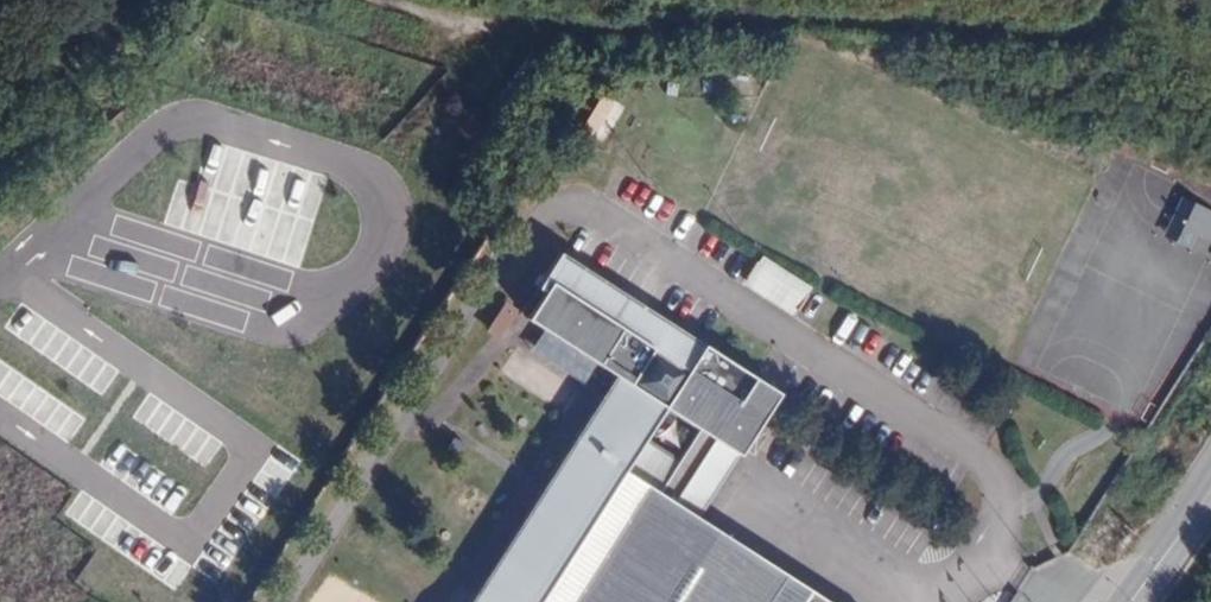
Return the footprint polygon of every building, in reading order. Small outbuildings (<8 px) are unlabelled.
[(1185,203),(1172,245),(1210,257),(1210,211),(1185,203)] [(715,532),(700,523),(765,425),(740,408),(758,380),(565,255),(525,317),(622,379),(474,601),(822,601),(715,532)]
